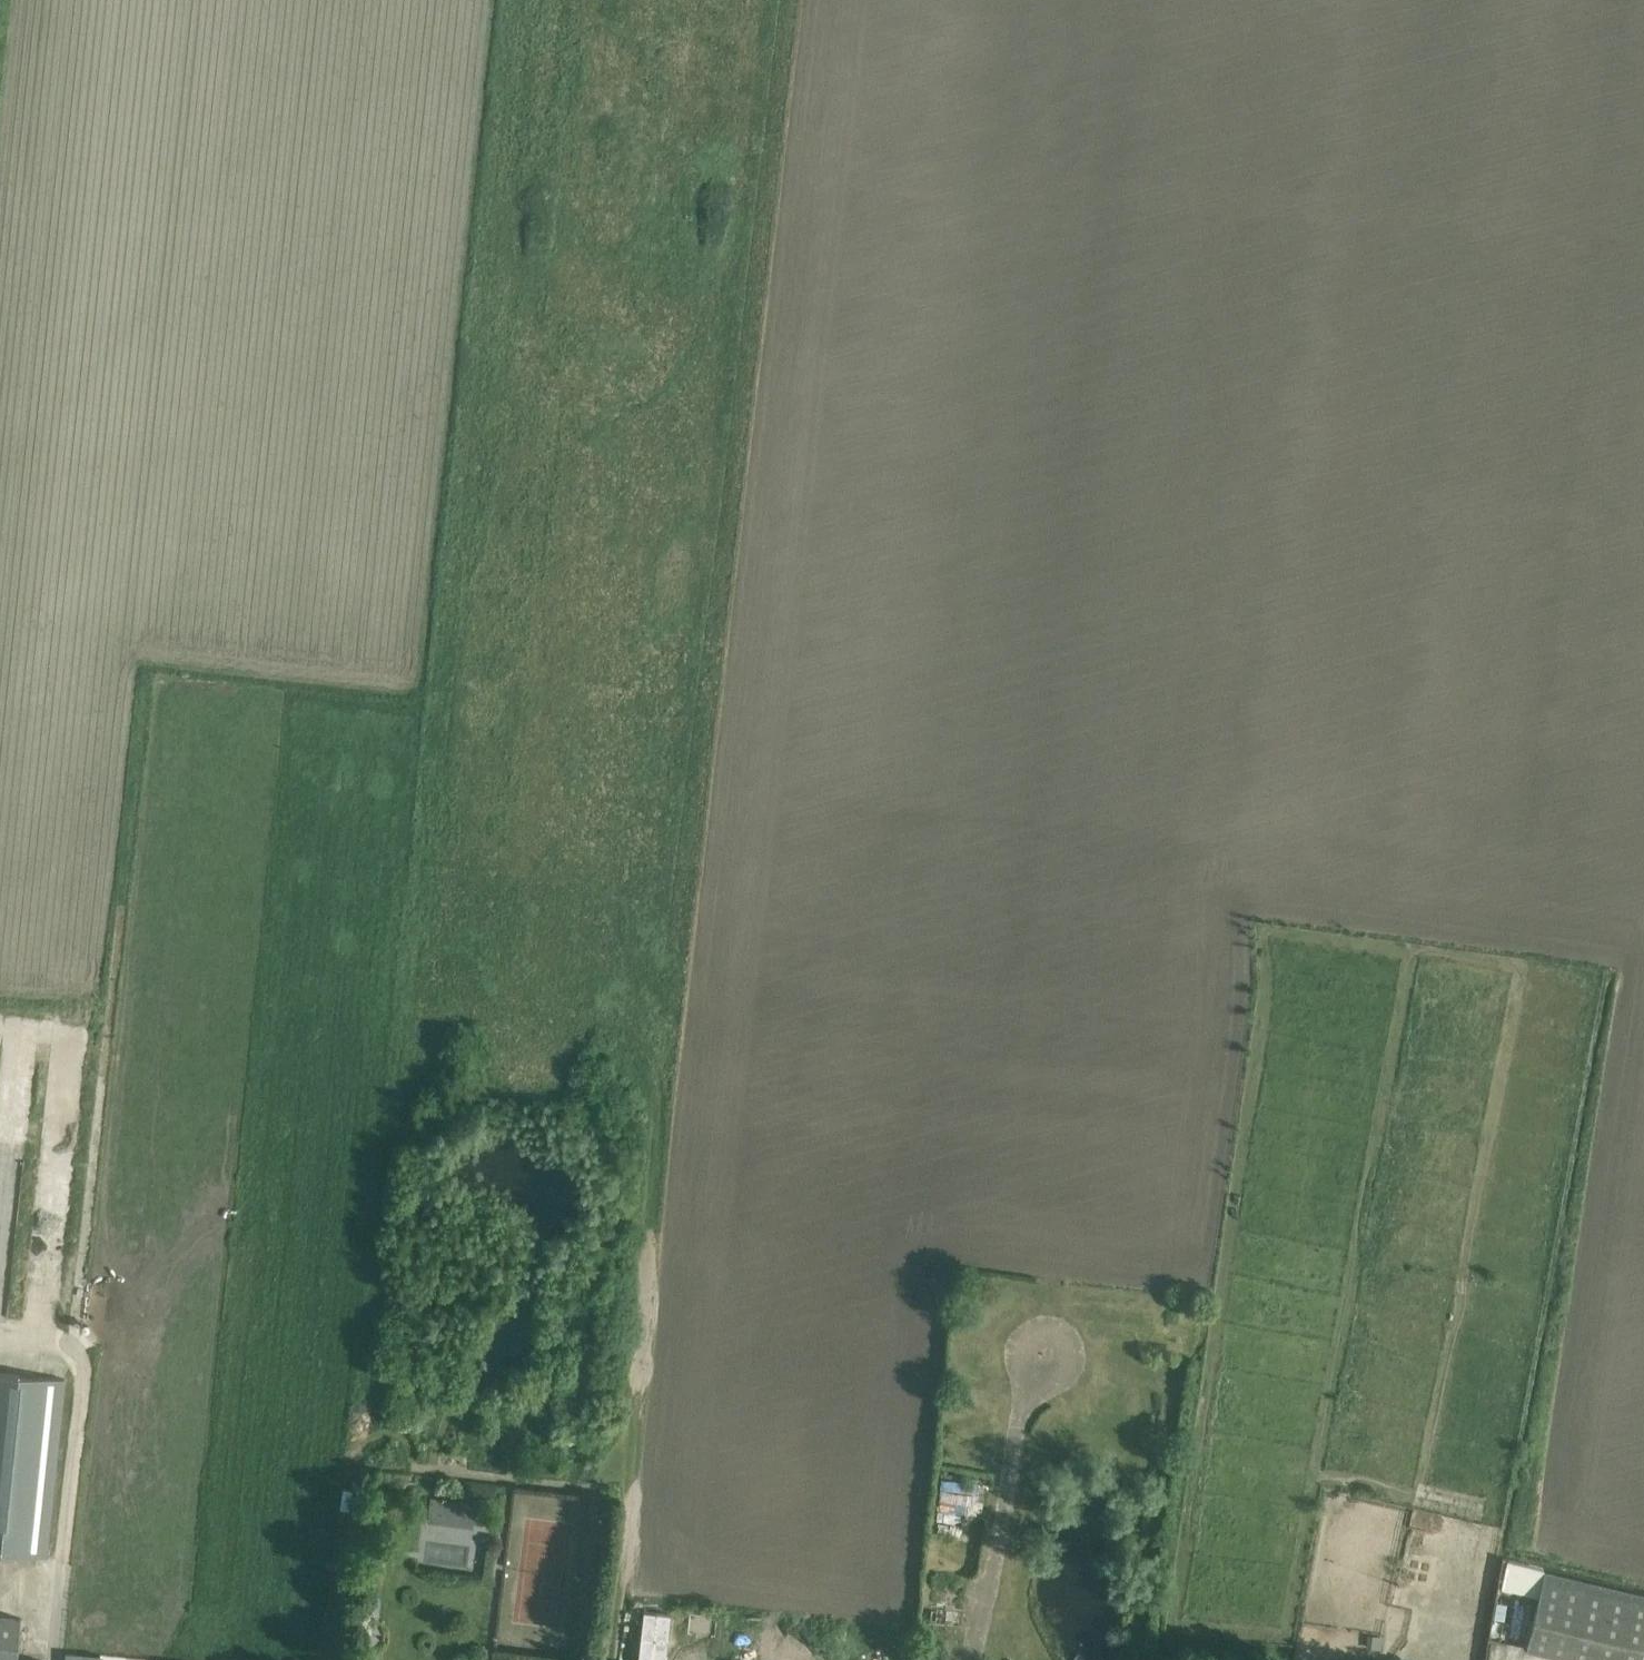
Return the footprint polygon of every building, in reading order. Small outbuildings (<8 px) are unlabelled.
[(48,1557),(67,1379),(0,1373),(0,1552),(48,1557)] [(473,1527),(475,1503),(431,1498),(428,1521),(473,1527)] [(1643,1643),(1643,1593),(1545,1570),(1527,1649),(1575,1659),(1640,1659),(1643,1644),(1643,1643)] [(673,1612),(639,1608),(633,1659),(667,1659),(673,1612)] [(674,1659),(722,1659),(724,1616),(677,1614),(674,1659)] [(19,1658),(23,1618),(0,1615),(0,1659),(38,1659),(19,1658)]
